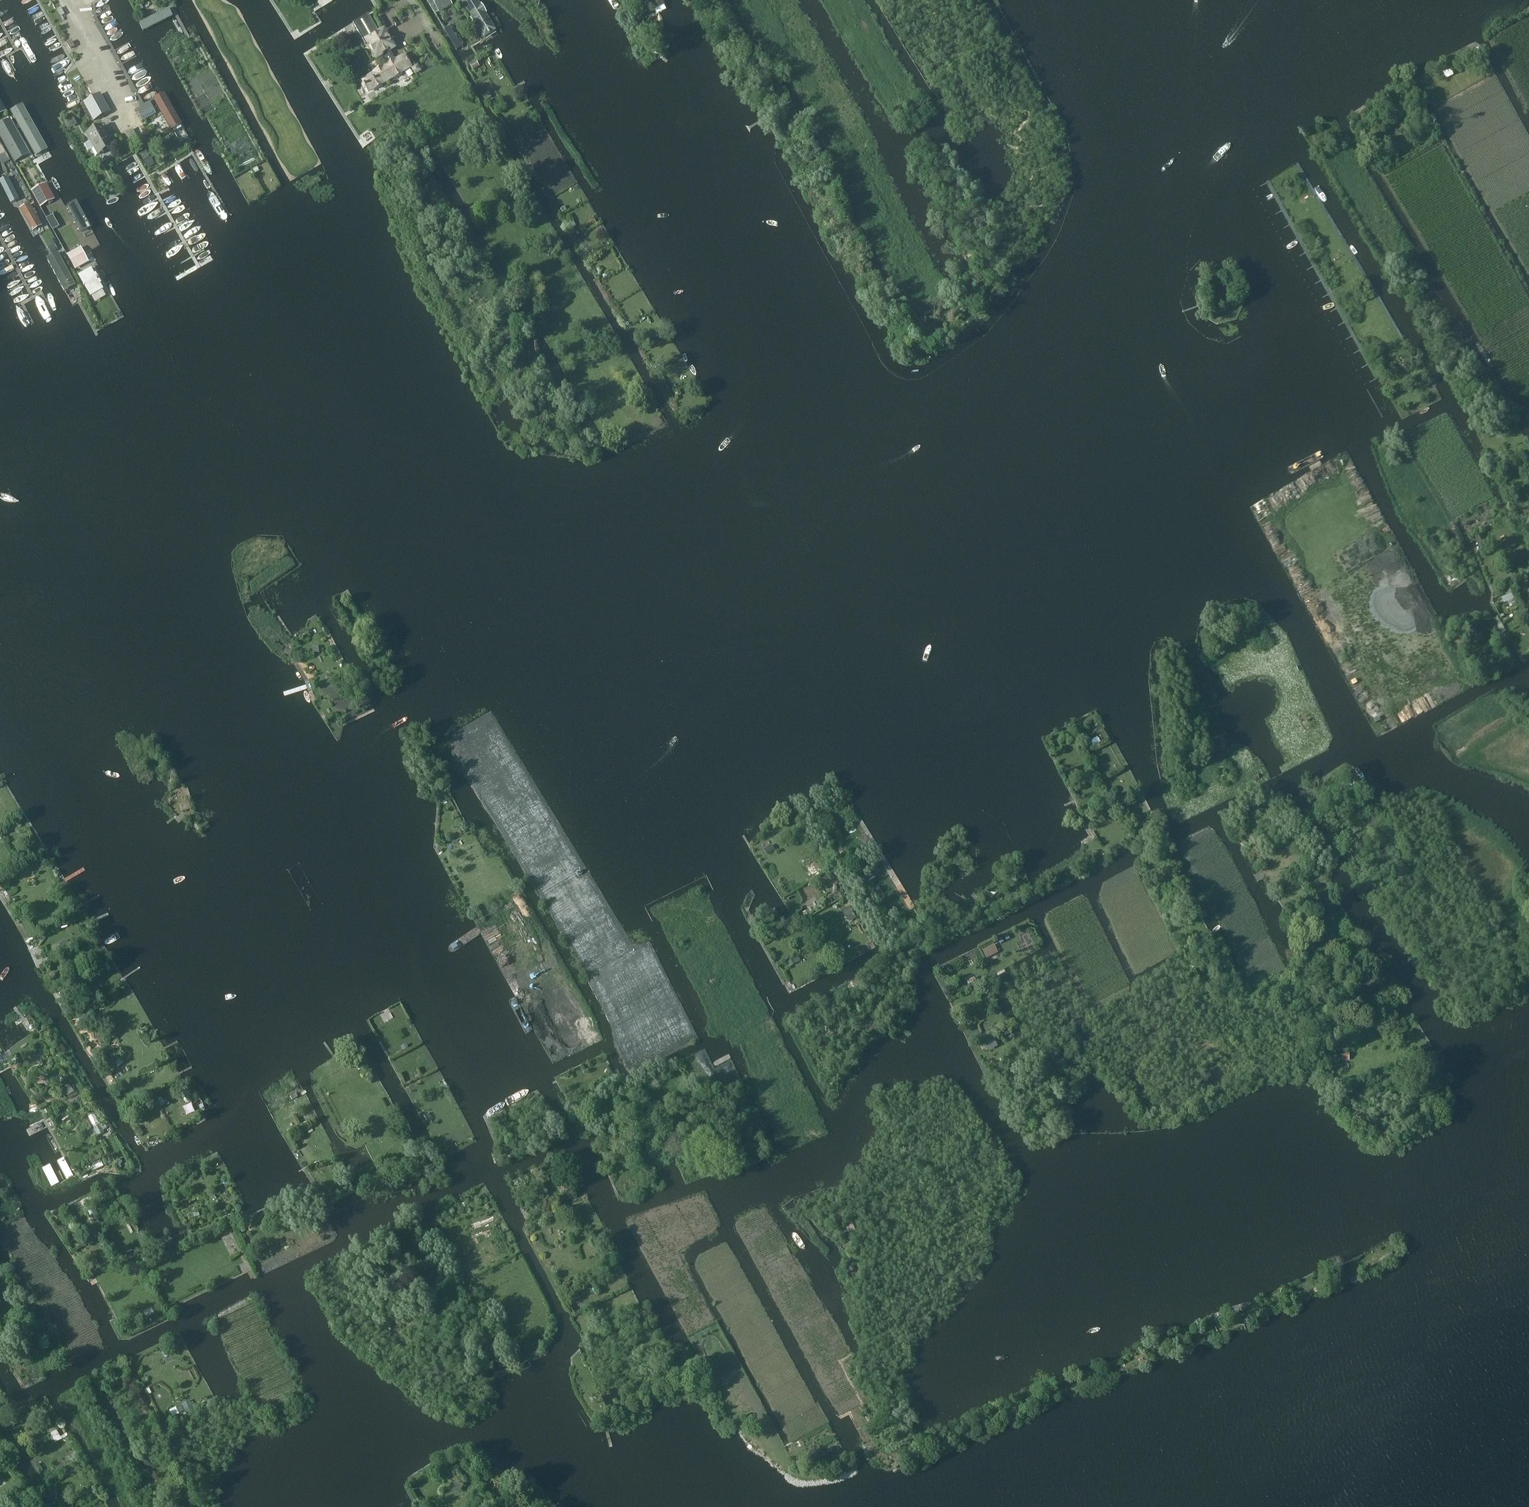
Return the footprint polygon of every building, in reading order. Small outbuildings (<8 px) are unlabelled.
[(449,0),(428,0),(436,15),(452,5),(449,0)] [(476,0),(461,0),(472,18),(471,19),(476,26),(477,25),(484,37),(495,30),(476,0)] [(654,9),(664,5),(662,0),(650,0),(654,9)] [(145,31),(174,14),(170,7),(141,23),(145,31)] [(369,14),(353,23),(364,42),(380,33),(369,14)] [(364,42),(365,44),(368,43),(377,58),(381,56),(390,51),(394,48),(384,31),(380,33),(364,42)] [(395,61),(390,51),(381,56),(387,66),(383,68),(382,67),(374,71),(375,73),(362,80),(368,91),(374,88),(374,89),(382,85),(382,83),(394,76),(394,78),(402,73),(402,72),(411,66),(405,55),(395,61)] [(472,68),(478,64),(475,58),(468,62),(472,68)] [(418,64),(411,68),(415,75),(422,71),(418,64)] [(1446,78),(1453,75),(1450,68),(1443,72),(1446,78)] [(100,94),(84,103),(94,120),(104,115),(99,107),(105,103),(100,94)] [(163,94),(154,99),(171,129),(181,124),(163,94)] [(150,102),(141,106),(136,109),(142,121),(156,113),(150,102)] [(21,105),(9,111),(34,157),(47,150),(21,105)] [(1395,122),(1403,117),(1400,113),(1392,119),(1395,122)] [(30,154),(10,119),(0,125),(0,137),(14,162),(30,154)] [(101,127),(87,134),(95,148),(92,149),(96,156),(113,147),(101,127)] [(8,172),(13,170),(8,161),(3,163),(8,172)] [(18,199),(7,177),(1,181),(12,203),(18,199)] [(32,191),(40,207),(55,200),(46,184),(32,191)] [(29,204),(21,209),(33,230),(41,225),(35,215),(37,214),(35,210),(33,211),(29,204)] [(82,240),(92,234),(78,208),(67,214),(82,240)] [(52,230),(58,226),(52,216),(47,219),(52,230)] [(87,261),(80,248),(67,255),(74,268),(87,261)] [(75,285),(58,253),(47,259),(64,291),(75,285)] [(97,274),(93,276),(90,270),(79,276),(91,296),(101,290),(98,284),(102,282),(97,274)] [(1514,599),(1507,602),(1510,607),(1516,604),(1514,599)] [(319,668),(328,660),(320,651),(311,659),(319,668)] [(1101,742),(1098,736),(1093,739),(1096,745),(1101,742)] [(775,850),(771,844),(763,849),(767,855),(775,850)] [(817,896),(814,890),(803,895),(806,901),(817,896)] [(855,915),(850,906),(842,911),(848,920),(855,915)] [(70,946),(66,939),(57,945),(61,952),(70,946)] [(998,952),(994,944),(983,950),(987,958),(998,952)] [(801,961),(798,956),(785,964),(787,968),(801,961)] [(107,971),(114,967),(110,960),(103,964),(107,971)] [(90,1019),(87,1013),(78,1019),(82,1025),(90,1019)] [(989,1051),(998,1046),(994,1038),(985,1043),(989,1051)] [(0,1053),(0,1061),(3,1065),(6,1063),(5,1062),(10,1059),(7,1054),(3,1057),(1,1052),(0,1053)] [(68,1096),(74,1091),(69,1083),(62,1088),(68,1096)] [(727,1130),(736,1128),(732,1115),(723,1117),(727,1130)] [(98,1135),(104,1132),(103,1130),(107,1128),(105,1126),(102,1128),(99,1123),(93,1126),(98,1135)] [(64,1157),(57,1161),(67,1179),(74,1175),(64,1157)] [(52,1187),(60,1182),(50,1164),(42,1168),(52,1187)] [(100,1225),(91,1208),(88,1210),(96,1227),(100,1225)] [(856,1219),(845,1224),(850,1234),(861,1229),(856,1219)] [(155,1312),(152,1307),(144,1312),(146,1317),(155,1312)] [(191,1402),(190,1400),(183,1404),(183,1406),(178,1408),(180,1413),(184,1411),(185,1414),(197,1408),(193,1402),(191,1402)] [(180,1414),(176,1407),(169,1410),(173,1417),(180,1414)] [(60,1437),(57,1430),(50,1434),(55,1443),(68,1436),(67,1434),(60,1437)] [(73,1466),(64,1471),(67,1476),(76,1471),(73,1466)]
